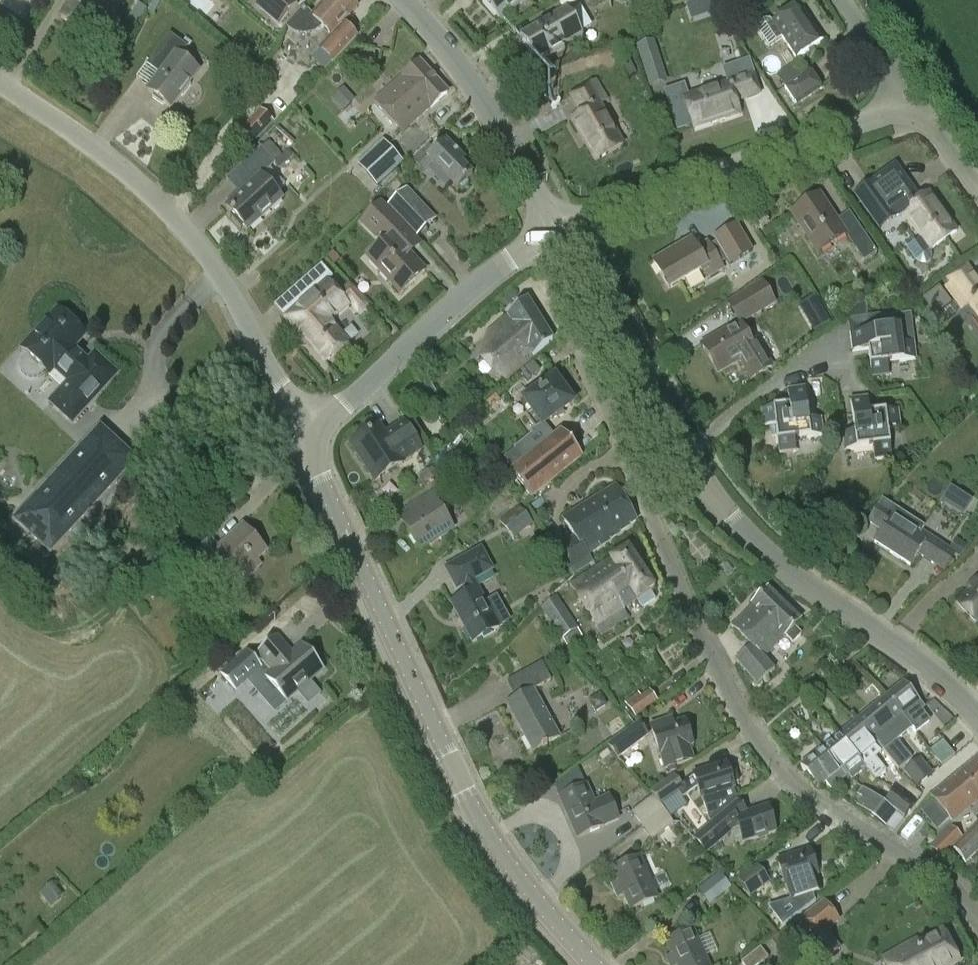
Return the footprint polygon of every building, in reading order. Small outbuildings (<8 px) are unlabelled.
[(81,32),(88,36),(104,11),(110,14),(119,0),(73,0),(61,18),(67,22),(66,23),(81,32)] [(279,26),(299,2),(296,0),(260,0),(255,6),(279,26)] [(289,27),(295,31),(302,33),(309,33),(316,30),(321,26),(331,36),(318,50),(332,64),(357,37),(343,24),(358,8),(349,0),(328,0),(313,16),(305,9),(288,28),(289,28),(289,27)] [(497,15),(501,20),(523,0),(484,0),(485,2),(483,3),(495,16),(497,15)] [(763,20),(759,24),(757,27),(757,32),(768,47),(783,38),(797,60),(824,42),(799,5),(773,23),(768,20),(763,20)] [(568,10),(523,36),(526,42),(524,43),(533,58),(535,57),(538,62),(583,37),(581,32),(591,26),(581,8),(570,14),(568,10)] [(172,108),(200,71),(181,56),(187,48),(169,34),(146,66),(160,75),(149,91),(155,95),(153,98),(163,105),(165,103),(172,108)] [(648,75),(664,69),(655,41),(638,46),(648,75)] [(434,78),(420,62),(375,104),(381,111),(389,120),(434,78)] [(759,94),(751,68),(727,76),(730,84),(685,98),(688,106),(687,107),(692,120),(693,120),(695,128),(739,114),(736,102),(759,94)] [(791,109),(822,89),(811,71),(783,88),(788,96),(785,98),(791,109)] [(449,93),(434,78),(389,120),(403,135),(449,93)] [(596,82),(591,85),(572,96),(582,114),(579,116),(580,116),(572,121),(596,162),(605,157),(617,150),(624,146),(600,105),(607,101),(596,82)] [(259,110),(238,133),(252,146),(274,123),(259,110)] [(383,141),(357,165),(377,188),(403,163),(383,141)] [(431,147),(415,164),(424,173),(433,164),(460,190),(475,176),(463,164),(467,161),(447,141),(436,152),(431,147)] [(226,180),(240,196),(227,207),(249,231),(283,200),(262,176),(274,164),(278,169),(288,160),(284,156),(283,156),(269,142),(262,148),(262,147),(226,180)] [(930,252),(937,247),(937,246),(951,237),(951,236),(957,232),(929,193),(920,200),(907,182),(888,196),(887,198),(885,200),(897,218),(903,214),(921,238),(907,248),(917,261),(921,264),(927,265),(932,262),(932,256),(930,252)] [(408,190),(401,197),(390,207),(417,236),(435,220),(408,190)] [(819,254),(847,236),(864,262),(878,253),(868,239),(871,237),(865,228),(862,230),(850,212),(838,220),(820,194),(791,213),(819,254)] [(368,258),(401,294),(426,271),(406,248),(416,239),(382,203),(362,222),(378,238),(379,237),(385,243),(368,258)] [(692,239),(653,262),(670,290),(701,271),(707,281),(726,270),(709,240),(697,248),(692,239)] [(950,291),(962,308),(968,304),(977,317),(977,281),(973,274),(967,266),(947,279),(954,287),(953,289),(950,291)] [(299,324),(294,328),(325,365),(332,360),(345,349),(345,348),(350,344),(334,325),(333,324),(333,321),(349,307),(362,296),(350,282),(338,293),(328,281),(290,314),(299,324)] [(777,305),(763,281),(728,301),(742,324),(777,305)] [(923,299),(935,315),(951,303),(939,287),(923,299)] [(515,374),(553,340),(527,299),(496,327),(498,331),(489,338),(495,349),(489,353),(497,368),(506,381),(507,380),(508,382),(516,376),(515,374)] [(865,299),(848,313),(849,319),(851,335),(853,352),(869,350),(872,378),(889,376),(888,364),(898,363),(905,362),(916,360),(914,343),(903,344),(901,328),(900,328),(899,317),(881,319),(881,315),(868,317),(865,299)] [(38,378),(41,376),(44,373),(51,379),(56,375),(67,384),(48,405),(73,428),(121,377),(95,354),(88,360),(78,350),(90,337),(57,307),(18,352),(23,356),(20,360),(20,366),(21,371),(24,375),(28,378),(33,378),(38,378)] [(740,324),(703,345),(719,373),(741,360),(752,380),(772,368),(760,346),(755,349),(740,324)] [(545,424),(572,404),(555,380),(526,400),(534,412),(527,417),(535,428),(531,432),(533,434),(515,449),(524,460),(509,472),(532,500),(583,458),(561,430),(554,436),(545,424)] [(795,440),(811,438),(823,436),(821,420),(809,421),(805,389),(788,391),(790,407),(773,409),(762,410),(764,428),(775,426),(777,442),(778,442),(779,454),(797,452),(795,440)] [(869,398),(851,400),(855,433),(843,434),(845,451),(873,448),(875,460),(893,458),(889,430),(901,428),(899,410),(871,414),(869,398)] [(380,428),(363,439),(353,446),(376,482),(403,464),(402,463),(422,450),(405,424),(385,437),(380,428)] [(102,431),(16,526),(54,560),(140,465),(102,431)] [(439,475),(433,468),(420,476),(425,484),(439,475)] [(615,488),(566,520),(572,530),(571,531),(576,538),(557,551),(575,578),(594,562),(590,555),(637,520),(630,511),(621,498),(622,497),(615,488)] [(419,518),(407,526),(422,549),(454,528),(443,512),(449,508),(438,490),(412,508),(419,518)] [(951,491),(939,503),(961,521),(977,503),(962,491),(957,497),(951,491)] [(928,530),(883,501),(870,522),(883,531),(875,543),(914,568),(922,557),(937,567),(949,548),(926,533),(928,530)] [(520,506),(499,523),(514,541),(534,524),(520,506)] [(221,548),(211,538),(183,564),(197,579),(216,561),(235,582),(245,572),(249,577),(261,566),(257,561),(267,552),(244,527),(221,548)] [(486,602),(479,590),(480,589),(479,587),(476,582),(495,571),(482,547),(444,568),(457,592),(465,587),(469,594),(452,604),(473,643),(483,638),(485,641),(492,637),(491,634),(500,628),(499,628),(511,621),(497,596),(486,602)] [(657,590),(629,547),(569,586),(597,630),(597,629),(601,636),(629,618),(625,611),(657,590)] [(957,604),(962,609),(961,609),(974,622),(975,622),(977,625),(977,583),(957,604)] [(763,658),(785,636),(793,644),(802,634),(794,627),(799,622),(768,591),(732,628),(751,647),(736,661),(757,687),(775,671),(763,658)] [(583,636),(578,630),(579,630),(557,597),(541,608),(563,640),(567,647),(583,636)] [(236,693),(264,668),(270,674),(266,677),(283,696),(286,693),(290,699),(298,692),(308,703),(320,692),(310,682),(322,671),(302,647),(292,655),(278,639),(255,659),(249,652),(222,677),(236,693)] [(516,700),(507,705),(533,752),(543,747),(544,750),(548,747),(547,745),(561,737),(535,690),(552,680),(543,663),(507,682),(516,700)] [(903,682),(887,695),(907,720),(923,707),(903,682)] [(633,703),(637,708),(642,714),(658,702),(649,692),(637,700),(633,703)] [(891,734),(907,720),(887,695),(855,722),(876,746),(891,734)] [(694,760),(690,747),(693,746),(685,721),(674,724),(673,719),(652,726),(666,769),(694,760)] [(639,721),(607,744),(619,760),(650,737),(639,721)] [(839,735),(866,768),(877,782),(887,773),(875,758),(881,753),(876,746),(855,722),(839,735)] [(839,735),(824,747),(848,776),(852,780),(866,768),(839,735)] [(943,741),(929,751),(942,766),(955,755),(943,741)] [(848,776),(824,747),(807,761),(801,766),(820,790),(826,784),(831,790),(848,776)] [(932,796),(953,822),(977,801),(977,758),(932,796)] [(702,800),(709,820),(736,797),(734,789),(737,788),(728,761),(693,773),(702,800)] [(651,793),(653,796),(661,807),(685,789),(674,775),(651,793)] [(578,838),(619,820),(609,796),(595,802),(588,785),(560,798),(578,838)] [(861,798),(856,806),(880,823),(894,832),(905,819),(886,805),(863,787),(857,795),(861,798)] [(886,805),(905,819),(915,807),(901,795),(897,791),(886,805)] [(631,813),(643,828),(665,812),(661,807),(653,796),(637,809),(631,813)] [(709,852),(732,832),(739,829),(744,843),(777,832),(768,806),(747,813),(738,802),(697,838),(709,852)] [(652,841),(675,824),(665,812),(643,828),(652,841)] [(953,849),(967,863),(977,852),(977,825),(953,849)] [(941,860),(963,838),(951,827),(930,849),(941,860)] [(792,902),(813,894),(812,890),(819,888),(815,876),(818,875),(809,850),(777,862),(786,886),(792,902)] [(659,899),(641,856),(610,867),(630,912),(659,899)] [(751,898),(771,882),(758,864),(737,881),(751,898)] [(709,906),(732,888),(720,873),(697,890),(709,906)] [(41,894),(52,906),(61,898),(50,886),(41,894)] [(826,961),(841,950),(826,931),(839,921),(825,902),(797,924),(826,961)] [(803,936),(792,923),(773,939),(783,953),(803,936)] [(667,942),(677,964),(708,964),(693,930),(667,942)] [(883,959),(887,964),(955,964),(960,962),(942,931),(919,944),(916,940),(883,959)] [(761,948),(742,964),(743,964),(760,964),(769,958),(761,948)]
